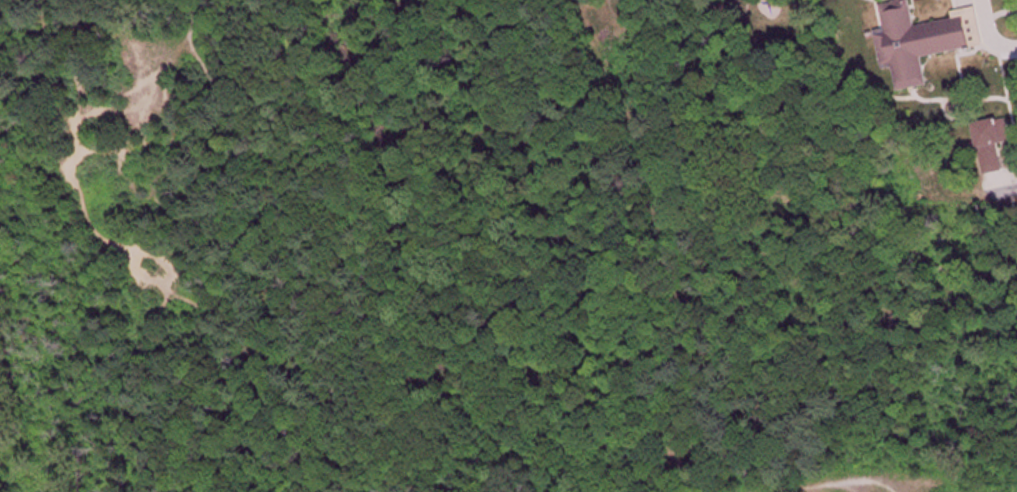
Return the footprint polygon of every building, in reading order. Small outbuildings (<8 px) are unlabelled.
[(980,7),(955,11),(956,19),(918,26),(914,0),(903,0),(882,3),(887,30),(878,31),(888,93),(930,86),(925,56),(987,47),(980,7)] [(1013,143),(1009,118),(978,123),(986,175),(1005,172),(1001,145),(1013,143)]
